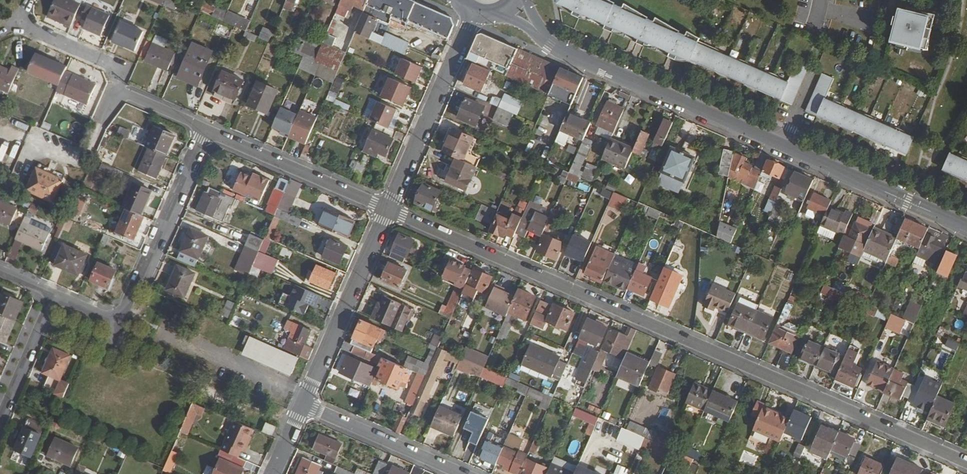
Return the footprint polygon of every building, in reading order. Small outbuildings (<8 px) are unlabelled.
[(49,12),(64,19),(63,21),(71,24),(80,4),(72,0),(55,0),(49,12)] [(247,0),(245,10),(251,12),(253,1),(247,0)] [(284,5),(294,10),(296,8),(293,7),(296,0),(286,0),(284,5)] [(308,26),(323,33),(338,0),(337,0),(319,0),(308,26)] [(339,4),(362,14),(368,0),(341,0),(340,1),(339,4)] [(362,14),(354,31),(402,53),(406,45),(407,42),(384,31),(383,35),(371,29),(377,18),(389,23),(393,15),(397,17),(396,20),(406,24),(407,21),(449,38),(456,25),(452,16),(413,0),(368,0),(362,14)] [(558,3),(574,10),(575,6),(563,1),(563,0),(559,0),(558,3)] [(648,18),(622,7),(615,4),(606,0),(563,0),(563,1),(575,6),(574,10),(593,19),(606,24),(690,61),(690,59),(697,43),(698,41),(700,38),(687,31),(685,35),(679,32),(654,21),(648,18)] [(203,3),(200,10),(211,15),(214,8),(203,3)] [(81,18),(87,20),(83,29),(100,37),(110,15),(87,5),(81,18)] [(929,27),(931,16),(917,13),(919,7),(907,5),(906,10),(898,8),(897,15),(895,15),(893,23),(894,24),(890,39),(898,41),(897,46),(908,49),(909,44),(924,48),(926,37),(930,38),(933,28),(929,27)] [(593,19),(574,10),(572,15),(581,18),(585,19),(590,19),(592,19),(593,19)] [(223,20),(234,25),(246,30),(250,21),(227,11),(223,20)] [(323,41),(315,60),(320,63),(321,63),(337,70),(345,52),(331,46),(335,37),(331,35),(337,22),(332,20),(323,41)] [(119,21),(111,40),(134,50),(143,31),(119,21)] [(689,61),(690,61),(606,24),(604,29),(676,60),(677,60),(678,61),(679,61),(681,61),(686,61),(688,61),(689,61)] [(263,27),(259,36),(269,40),(273,31),(263,27)] [(301,29),(292,50),(296,52),(306,31),(301,29)] [(478,35),(468,58),(507,75),(518,48),(483,32),(478,35)] [(314,43),(307,57),(315,60),(323,41),(320,40),(317,45),(314,43)] [(706,68),(715,48),(698,41),(697,43),(690,59),(698,62),(697,64),(706,68)] [(152,43),(144,59),(167,69),(174,53),(152,43)] [(193,44),(179,75),(200,84),(213,53),(193,44)] [(518,48),(507,75),(549,93),(561,66),(518,48)] [(722,54),(720,52),(719,51),(718,50),(715,48),(706,68),(715,72),(716,70),(721,73),(729,57),(722,54)] [(34,52),(26,71),(58,84),(64,71),(66,66),(34,52)] [(298,66),(315,74),(320,63),(315,60),(307,57),(303,55),(298,66)] [(744,61),(741,60),(740,60),(736,60),(729,57),(721,73),(727,75),(726,76),(736,81),(744,61)] [(402,58),(396,73),(416,82),(423,67),(402,58)] [(751,86),(758,70),(751,66),(750,65),(748,63),(747,63),(746,62),(744,61),(736,81),(745,85),(745,83),(751,86)] [(792,105),(808,67),(796,62),(787,82),(788,83),(781,99),(780,100),(792,105)] [(316,74),(332,82),(337,70),(321,63),(316,74)] [(475,64),(466,84),(482,91),(491,71),(475,64)] [(8,92),(18,68),(11,65),(9,70),(0,66),(0,89),(8,92)] [(561,66),(549,93),(549,94),(572,104),(585,77),(561,66)] [(766,72),(765,73),(758,70),(751,86),(757,88),(756,89),(765,94),(773,74),(771,73),(769,73),(767,73),(766,72)] [(58,84),(56,90),(67,95),(85,102),(86,103),(95,84),(64,71),(58,84)] [(222,71),(212,94),(233,103),(243,80),(222,71)] [(788,83),(787,82),(780,79),(779,77),(778,77),(777,76),(775,75),(773,74),(765,94),(774,97),(775,96),(781,99),(788,83)] [(825,99),(834,79),(822,74),(805,111),(817,116),(817,115),(824,99),(825,99)] [(336,77),(324,99),(347,111),(349,106),(334,98),(343,80),(336,77)] [(389,77),(381,95),(403,105),(411,87),(389,77)] [(258,82),(248,105),(267,114),(277,90),(258,82)] [(493,95),(490,103),(499,106),(502,99),(493,95)] [(398,107),(375,98),(366,118),(379,123),(384,126),(389,115),(393,117),(398,107)] [(467,98),(459,117),(477,125),(482,115),(475,112),(479,104),(467,98)] [(823,119),(832,123),(840,104),(839,103),(838,103),(837,103),(837,102),(835,102),(834,102),(832,102),(825,99),(824,99),(817,115),(823,118),(823,119)] [(607,102),(597,124),(615,132),(625,110),(607,102)] [(843,105),(840,104),(832,123),(841,127),(841,126),(847,128),(854,112),(847,109),(845,106),(843,105)] [(288,136),(298,114),(280,107),(272,126),(281,130),(279,133),(288,137),(288,136)] [(500,107),(494,120),(509,126),(515,113),(500,107)] [(298,114),(288,136),(296,140),(298,137),(307,141),(317,118),(299,110),(298,114)] [(569,112),(560,131),(584,142),(592,123),(569,112)] [(862,116),(854,112),(847,128),(852,131),(852,132),(861,136),(870,117),(868,117),(868,116),(867,116),(865,116),(863,116),(862,115),(862,116)] [(871,139),(876,142),(883,125),(876,122),(874,120),(873,119),(872,118),(871,118),(870,117),(861,136),(870,140),(871,139)] [(514,118),(511,124),(522,129),(524,123),(514,118)] [(666,118),(654,146),(662,149),(674,122),(666,118)] [(111,122),(106,128),(117,133),(119,126),(111,122)] [(373,129),(367,144),(361,142),(359,146),(362,147),(361,150),(376,157),(377,152),(385,156),(396,131),(384,126),(379,123),(376,131),(373,129)] [(156,124),(146,146),(149,147),(165,154),(175,132),(156,124)] [(890,129),(883,125),(876,142),(881,144),(881,145),(890,150),(899,130),(898,130),(897,130),(896,130),(896,129),(895,129),(893,129),(890,129)] [(645,127),(634,149),(634,151),(647,156),(649,152),(648,148),(644,147),(652,129),(645,127)] [(454,128),(444,152),(458,158),(464,160),(474,137),(454,128)] [(899,131),(899,130),(890,150),(899,154),(899,153),(906,155),(913,139),(905,136),(904,134),(900,131),(899,131)] [(594,140),(586,137),(570,172),(578,176),(594,140)] [(612,139),(603,158),(626,168),(634,151),(634,149),(612,139)] [(573,154),(576,147),(568,144),(565,151),(573,154)] [(673,148),(657,184),(680,193),(695,159),(698,151),(685,145),(682,152),(673,148)] [(149,147),(139,170),(155,177),(165,154),(149,147)] [(725,150),(720,174),(730,176),(731,168),(735,152),(725,150)] [(735,152),(731,168),(738,171),(735,179),(748,185),(754,172),(751,170),(754,166),(746,162),(747,158),(735,152)] [(470,154),(467,161),(477,166),(480,158),(470,154)] [(957,178),(966,158),(965,158),(961,157),(958,157),(950,154),(943,170),(949,172),(948,174),(957,178)] [(354,160),(349,169),(357,173),(353,182),(358,184),(369,158),(364,156),(361,163),(354,160)] [(458,158),(448,182),(468,190),(478,166),(477,166),(467,161),(464,160),(458,158)] [(966,158),(957,178),(966,182),(966,180),(966,159),(966,158)] [(768,159),(755,190),(763,193),(767,182),(762,180),(764,176),(770,179),(772,174),(780,178),(786,180),(790,169),(768,159)] [(102,162),(99,169),(112,174),(115,168),(102,162)] [(38,163),(26,190),(52,201),(64,175),(38,163)] [(582,177),(593,182),(597,172),(587,167),(582,177)] [(558,186),(572,189),(573,183),(565,181),(567,172),(561,170),(558,186)] [(241,172),(233,190),(260,202),(269,180),(253,173),(252,177),(241,172)] [(796,172),(787,192),(805,200),(814,179),(796,172)] [(780,178),(766,210),(772,213),(777,199),(786,180),(780,178)] [(579,181),(577,187),(589,192),(591,186),(579,181)] [(134,183),(124,207),(126,208),(141,214),(151,190),(134,183)] [(424,183),(415,202),(436,211),(438,207),(434,205),(440,190),(424,183)] [(277,188),(266,211),(274,215),(277,208),(285,191),(277,188)] [(287,212),(288,213),(295,196),(285,191),(277,208),(283,210),(287,212)] [(724,198),(733,200),(735,193),(726,191),(724,198)] [(205,192),(197,211),(215,218),(223,199),(205,192)] [(616,192),(610,205),(623,210),(629,198),(616,192)] [(808,209),(825,216),(829,207),(831,201),(815,194),(808,209)] [(777,199),(772,213),(776,215),(782,201),(777,199)] [(10,225),(17,209),(0,201),(0,220),(10,225)] [(475,216),(486,221),(491,209),(481,204),(475,216)] [(551,214),(549,219),(542,234),(545,235),(537,251),(556,259),(565,238),(563,237),(562,239),(559,237),(557,240),(546,235),(553,221),(554,222),(560,210),(554,207),(551,214)] [(650,207),(647,213),(658,218),(661,212),(650,207)] [(825,216),(821,225),(837,231),(838,228),(845,231),(853,213),(846,210),(844,214),(829,207),(825,216)] [(126,208),(115,232),(133,240),(144,216),(141,214),(126,208)] [(274,215),(265,237),(270,239),(283,210),(277,208),(277,209),(274,215)] [(327,209),(319,226),(347,238),(354,221),(343,216),(342,218),(337,216),(338,214),(327,209)] [(522,218),(516,231),(525,235),(529,228),(541,233),(548,219),(549,219),(551,214),(548,213),(546,218),(526,209),(522,218)] [(875,209),(870,221),(877,224),(882,212),(875,209)] [(285,218),(300,224),(302,219),(288,213),(287,212),(285,218)] [(498,214),(491,230),(504,236),(505,233),(514,237),(516,231),(522,218),(513,215),(511,220),(498,214)] [(61,215),(57,225),(63,229),(67,218),(61,215)] [(906,218),(898,236),(887,262),(885,265),(893,268),(895,264),(897,265),(906,244),(914,247),(908,262),(913,264),(914,260),(917,254),(927,232),(929,228),(906,218)] [(857,219),(845,247),(862,255),(864,252),(865,249),(867,244),(865,243),(871,228),(868,227),(869,225),(857,219)] [(22,222),(15,238),(42,250),(49,233),(22,222)] [(720,222),(714,237),(730,244),(736,229),(720,222)] [(481,225),(476,236),(485,240),(490,229),(481,225)] [(218,233),(228,238),(231,231),(221,226),(218,233)] [(867,244),(865,249),(880,255),(878,258),(887,262),(898,236),(889,233),(891,230),(884,227),(883,230),(881,233),(874,229),(867,244)] [(191,228),(181,250),(199,257),(209,236),(191,228)] [(927,232),(917,254),(914,260),(923,264),(926,257),(935,261),(940,250),(941,250),(945,243),(935,239),(936,237),(927,232)] [(399,233),(389,256),(401,261),(404,256),(407,257),(411,248),(414,249),(415,246),(412,245),(414,240),(399,233)] [(581,263),(589,243),(569,234),(561,255),(581,263)] [(329,244),(323,257),(339,264),(347,245),(332,239),(331,241),(328,239),(326,243),(329,244)] [(51,256),(58,259),(56,265),(79,275),(88,255),(64,245),(63,246),(56,243),(51,256)] [(259,251),(247,245),(243,254),(248,255),(241,271),(249,274),(253,265),(259,251)] [(598,245),(586,272),(602,279),(609,264),(610,264),(613,258),(616,253),(598,245)] [(674,245),(652,295),(670,304),(678,286),(666,281),(681,248),(674,245)] [(864,252),(878,258),(880,255),(865,249),(864,252)] [(947,249),(932,283),(936,285),(941,275),(940,273),(948,276),(957,254),(947,249)] [(259,251),(253,265),(261,269),(264,270),(270,256),(259,251)] [(248,255),(243,254),(237,269),(241,271),(248,255)] [(614,259),(636,268),(638,264),(616,254),(614,259)] [(610,264),(603,280),(627,290),(628,287),(636,270),(636,269),(636,268),(614,259),(613,258),(610,264)] [(451,259),(445,275),(459,281),(464,268),(465,265),(451,259)] [(390,262),(382,278),(393,282),(400,267),(390,262)] [(98,263),(91,278),(100,282),(99,284),(108,288),(116,271),(98,263)] [(317,264),(310,281),(328,288),(335,273),(317,264)] [(249,274),(248,276),(257,279),(259,274),(261,269),(253,265),(249,274)] [(177,266),(167,289),(185,297),(195,274),(177,266)] [(459,281),(456,280),(454,285),(456,286),(464,289),(466,283),(471,271),(464,268),(459,281)] [(475,268),(468,284),(466,283),(464,289),(457,304),(460,305),(463,296),(468,298),(472,290),(469,289),(471,285),(486,292),(493,276),(475,268)] [(636,270),(628,287),(645,294),(652,277),(636,270)] [(958,285),(966,289),(966,272),(964,279),(961,278),(958,285)] [(736,294),(713,283),(703,305),(726,315),(736,294)] [(498,284),(488,307),(507,314),(515,295),(507,292),(504,291),(505,288),(498,284)] [(822,291),(843,301),(846,293),(825,284),(822,291)] [(316,307),(321,296),(296,285),(292,295),(285,292),(280,303),(305,315),(310,304),(316,307)] [(456,286),(444,315),(451,318),(457,304),(464,289),(456,286)] [(518,288),(508,311),(525,319),(536,296),(518,288)] [(0,294),(0,314),(15,320),(23,301),(1,292),(0,294)] [(382,296),(372,318),(389,325),(400,330),(404,332),(414,309),(399,303),(382,296)] [(857,297),(854,304),(866,309),(868,302),(857,297)] [(741,298),(730,324),(746,331),(756,310),(758,305),(741,298)] [(227,299),(220,314),(227,317),(233,302),(227,299)] [(541,299),(534,315),(567,329),(575,312),(554,303),(554,305),(541,299)] [(913,300),(905,319),(914,322),(922,304),(913,300)] [(787,302),(777,322),(783,325),(792,304),(787,302)] [(865,311),(872,316),(877,309),(869,304),(865,311)] [(756,310),(746,331),(763,338),(773,317),(756,310)] [(877,310),(874,316),(885,321),(887,314),(877,310)] [(5,344),(15,320),(0,314),(0,341),(5,344)] [(890,314),(884,328),(900,334),(905,320),(890,314)] [(588,317),(579,338),(597,345),(601,336),(603,337),(608,326),(602,324),(603,321),(597,318),(596,321),(588,317)] [(361,320),(351,343),(355,345),(372,352),(378,338),(382,329),(361,320)] [(504,320),(496,338),(505,341),(512,324),(504,320)] [(299,335),(296,341),(289,338),(284,349),(309,359),(313,349),(305,345),(312,331),(295,323),(291,332),(299,335)] [(778,325),(771,342),(791,350),(798,334),(778,325)] [(599,352),(592,369),(598,371),(606,352),(604,351),(605,349),(625,357),(627,353),(637,330),(629,326),(625,335),(611,329),(602,348),(601,348),(599,352)] [(274,332),(271,339),(281,342),(283,336),(274,332)] [(243,352),(291,374),(299,357),(250,336),(243,352)] [(956,351),(958,342),(946,339),(944,348),(956,351)] [(344,340),(342,347),(352,351),(355,345),(351,343),(344,340)] [(807,340),(800,356),(816,363),(823,347),(807,340)] [(432,348),(427,359),(432,361),(437,349),(438,347),(439,346),(431,343),(429,347),(432,348)] [(527,349),(540,354),(541,350),(529,344),(527,349)] [(352,351),(379,363),(382,356),(376,354),(372,352),(355,345),(352,351)] [(823,347),(816,363),(832,370),(839,354),(823,347)] [(54,348),(43,372),(50,375),(45,385),(65,394),(70,384),(61,380),(71,355),(54,348)] [(382,356),(387,358),(403,365),(405,360),(378,348),(376,354),(382,356)] [(432,361),(426,375),(422,384),(427,386),(430,378),(434,379),(445,353),(437,349),(432,361)] [(527,349),(521,363),(552,377),(553,375),(561,378),(567,365),(559,361),(560,358),(541,350),(540,354),(527,349)] [(581,370),(577,379),(586,382),(592,369),(599,352),(592,349),(585,362),(583,361),(579,370),(581,370)] [(656,349),(650,363),(657,366),(663,352),(656,349)] [(784,352),(777,366),(784,369),(791,355),(784,352)] [(625,357),(617,375),(640,385),(650,363),(627,353),(625,357)] [(409,355),(404,366),(408,367),(414,370),(425,375),(430,364),(409,355)] [(791,355),(784,369),(786,370),(793,356),(791,355)] [(348,356),(341,372),(355,378),(356,376),(371,382),(377,368),(348,356)] [(461,357),(456,370),(467,374),(468,371),(473,361),(461,357)] [(379,379),(399,387),(400,385),(406,387),(408,382),(411,374),(413,371),(418,373),(420,374),(414,388),(412,387),(406,402),(413,405),(422,384),(426,375),(425,375),(414,370),(408,367),(404,366),(403,365),(387,358),(384,365),(382,364),(376,377),(374,382),(377,384),(379,379)] [(843,360),(835,378),(853,386),(861,368),(843,360)] [(473,361),(468,371),(480,376),(481,373),(484,366),(473,361)] [(481,373),(501,381),(504,375),(484,366),(481,373)] [(660,367),(650,387),(666,394),(676,374),(660,367)] [(892,373),(884,391),(901,398),(902,395),(908,381),(892,373)] [(519,387),(517,391),(527,395),(530,387),(507,376),(505,381),(519,387)] [(863,376),(857,390),(864,393),(870,380),(863,376)] [(834,380),(852,388),(853,386),(835,378),(834,380)] [(908,381),(902,395),(908,398),(914,384),(908,381)] [(696,382),(687,401),(705,409),(713,389),(696,382)] [(713,389),(705,409),(730,420),(739,400),(713,389)] [(536,398),(550,404),(553,397),(539,391),(536,398)] [(931,409),(927,418),(944,425),(954,404),(936,396),(931,409)] [(758,400),(752,414),(759,417),(764,406),(765,404),(758,400)] [(193,402),(180,431),(187,434),(192,423),(196,413),(200,414),(203,415),(206,408),(193,402)] [(488,416),(479,413),(482,408),(474,404),(471,413),(486,419),(488,416)] [(440,406),(431,426),(454,435),(462,415),(440,406)] [(754,428),(781,440),(784,432),(791,418),(769,409),(764,406),(759,417),(754,428)] [(924,406),(916,423),(923,426),(927,418),(931,409),(924,406)] [(588,424),(583,435),(589,437),(597,418),(574,409),(571,417),(588,424)] [(791,418),(784,432),(802,440),(812,417),(794,410),(791,418)] [(468,413),(462,430),(470,433),(462,455),(471,458),(485,419),(468,413)] [(394,431),(401,434),(408,418),(401,415),(394,431)] [(28,420),(15,450),(31,457),(44,427),(28,420)] [(235,420),(222,450),(239,457),(242,450),(243,450),(249,435),(252,428),(235,420)] [(267,422),(263,430),(273,435),(277,426),(267,422)] [(490,432),(483,447),(485,448),(480,458),(496,465),(498,461),(510,434),(514,424),(510,422),(503,438),(490,432)] [(632,422),(628,429),(645,437),(669,447),(671,439),(632,422)] [(822,424),(813,446),(830,453),(839,432),(822,424)] [(620,434),(642,444),(645,437),(628,429),(623,427),(620,434)] [(839,432),(830,453),(846,460),(855,439),(839,432)] [(528,455),(526,459),(528,460),(522,473),(542,473),(545,467),(533,461),(544,435),(538,433),(528,455)] [(320,434),(313,448),(326,454),(335,459),(342,444),(320,434)] [(510,434),(498,461),(505,464),(504,467),(520,473),(526,459),(528,455),(519,451),(524,440),(510,434)] [(249,435),(243,450),(245,451),(252,436),(249,435)] [(642,444),(671,456),(674,449),(669,447),(645,437),(642,444)] [(57,438),(49,456),(71,465),(79,448),(57,438)] [(747,441),(746,448),(759,451),(760,444),(747,441)] [(799,444),(794,456),(800,459),(805,447),(799,444)] [(697,459),(699,451),(688,448),(686,456),(697,459)] [(214,473),(241,473),(247,461),(239,457),(222,450),(221,449),(218,457),(221,459),(214,473)] [(739,462),(755,466),(757,454),(742,451),(739,462)] [(326,454),(324,459),(333,464),(335,459),(326,454)] [(859,473),(881,473),(885,465),(867,457),(859,473)] [(297,473),(317,473),(321,465),(305,458),(297,473)] [(892,473),(919,473),(922,468),(899,458),(892,473)] [(374,473),(383,473),(388,463),(380,460),(374,473)] [(167,463),(164,468),(163,470),(169,472),(172,465),(167,463)] [(547,473),(572,473),(551,465),(547,473)] [(338,473),(357,473),(353,472),(338,466),(335,472),(338,473)] [(614,473),(627,473),(628,468),(615,466),(614,473)]
